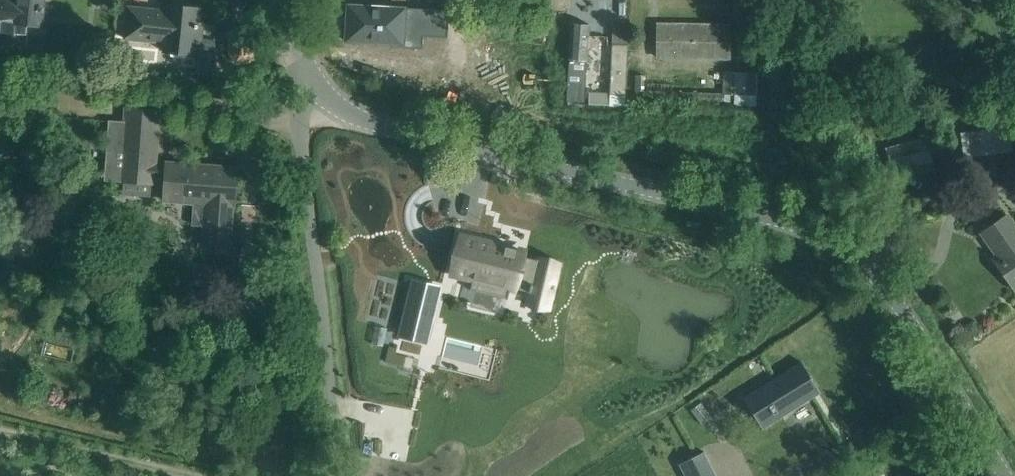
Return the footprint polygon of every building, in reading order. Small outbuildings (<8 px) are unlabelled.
[(1,27),(0,36),(0,43),(25,46),(28,23),(41,25),(44,0),(0,0),(0,27),(1,27)] [(128,6),(126,26),(125,38),(164,42),(163,51),(200,55),(201,46),(203,26),(198,26),(200,8),(168,4),(167,12),(153,11),(153,9),(128,6)] [(336,31),(336,39),(394,43),(394,47),(425,49),(425,36),(449,38),(450,15),(451,10),(349,4),(348,31),(336,31)] [(572,23),(568,79),(551,78),(550,92),(567,93),(567,97),(579,98),(581,62),(587,63),(589,24),(572,23)] [(656,25),(656,45),(656,56),(730,57),(730,26),(656,25)] [(253,51),(251,29),(227,32),(229,54),(236,62),(248,61),(253,51)] [(627,44),(615,43),(613,92),(625,92),(627,44)] [(200,73),(213,74),(214,61),(201,60),(200,73)] [(756,103),(757,71),(733,70),(732,102),(756,103)] [(609,103),(609,106),(624,106),(625,104),(625,95),(609,94),(609,103)] [(106,121),(102,180),(119,182),(152,184),(152,177),(163,178),(162,200),(211,204),(207,251),(209,251),(229,252),(233,205),(234,205),(237,169),(155,162),(159,111),(139,109),(124,108),(123,122),(106,121)] [(1007,128),(959,134),(962,158),(1010,152),(1007,128)] [(926,136),(885,148),(892,172),(916,166),(918,174),(936,169),(926,136)] [(998,221),(982,233),(997,256),(993,259),(1014,289),(1014,228),(1006,216),(998,221)] [(461,235),(452,272),(515,286),(523,249),(461,235)] [(408,277),(395,332),(427,339),(432,317),(426,316),(434,283),(408,277)] [(351,338),(380,337),(379,284),(350,285),(351,338)] [(498,347),(444,334),(437,368),(491,380),(498,347)] [(801,361),(743,397),(763,429),(764,428),(761,424),(811,393),(805,384),(812,380),(810,375),(801,361)] [(679,464),(685,475),(717,475),(704,451),(679,464)]
